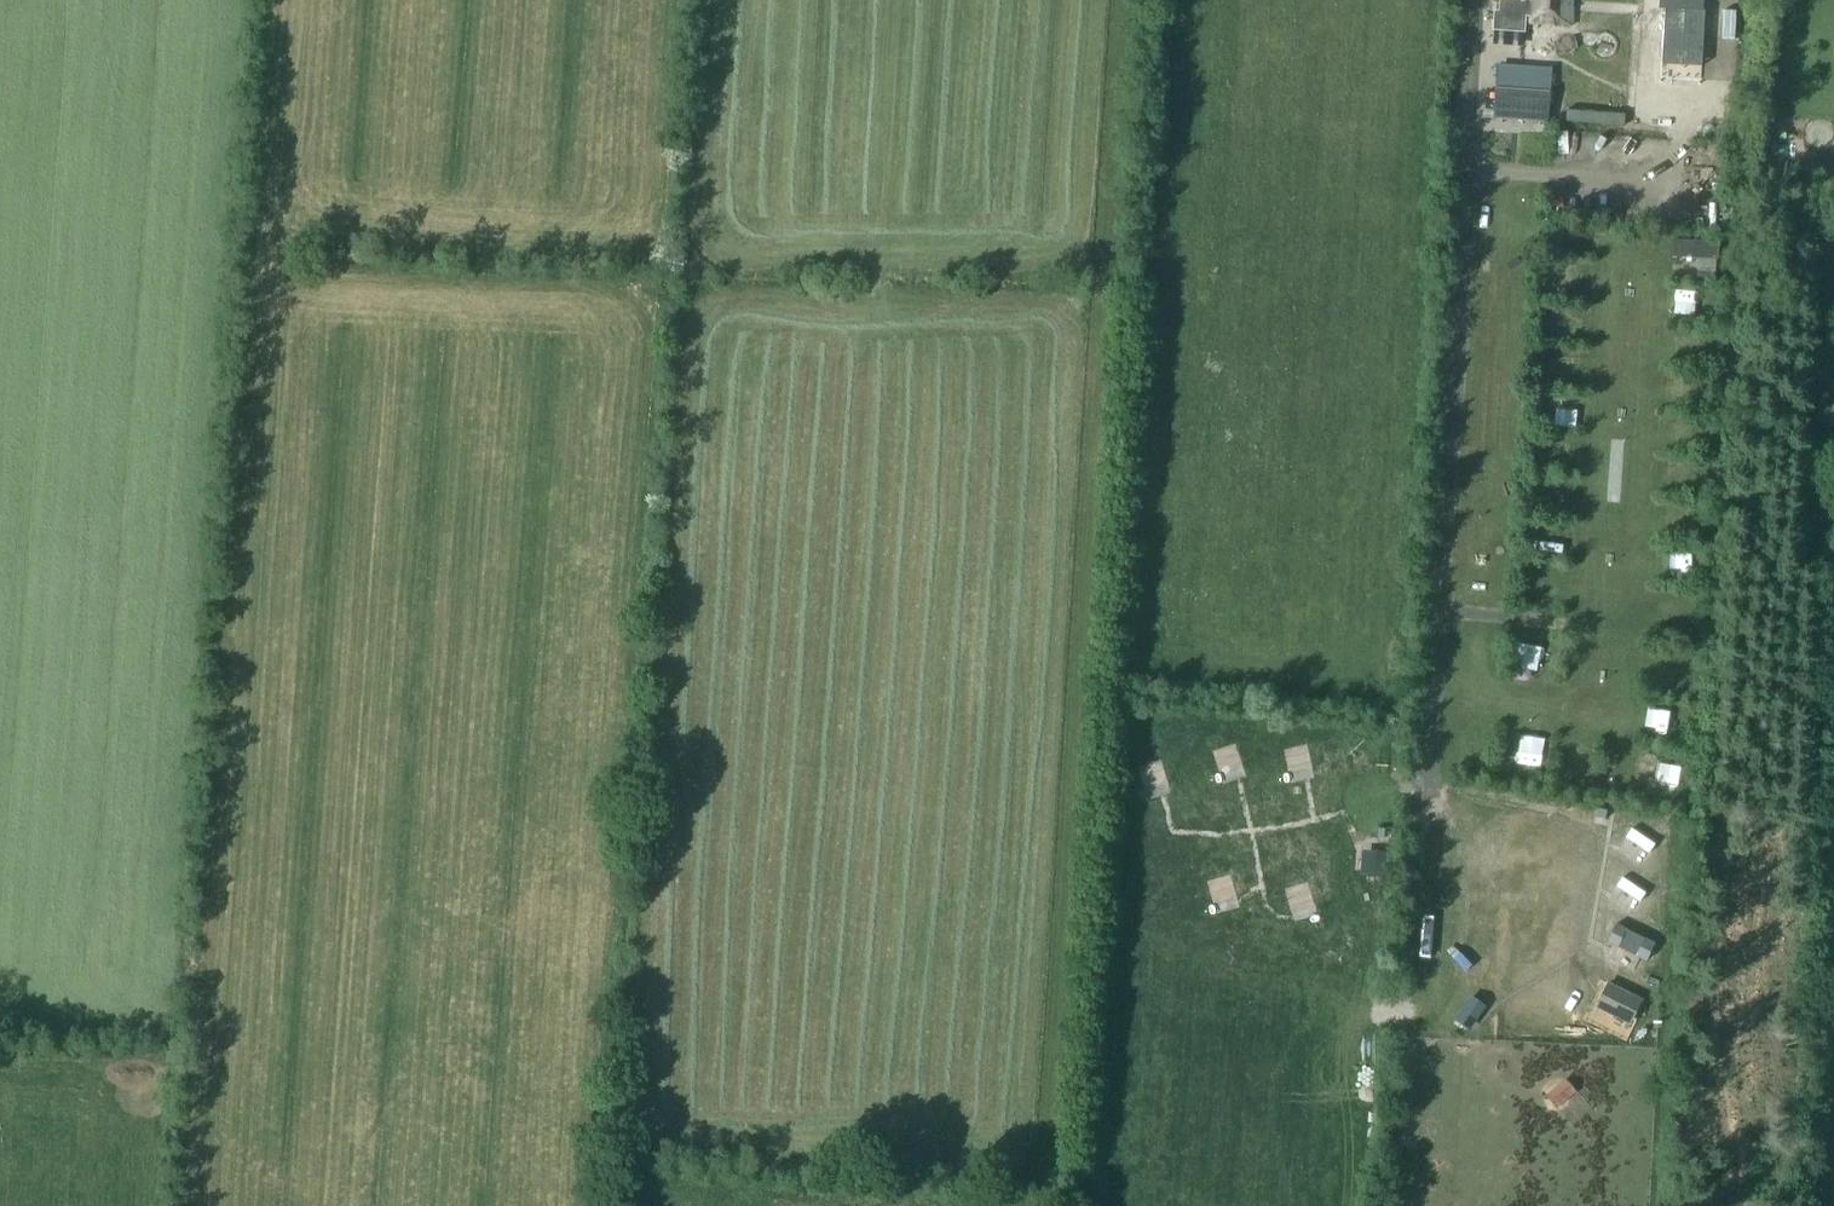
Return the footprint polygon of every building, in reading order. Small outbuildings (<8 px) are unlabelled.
[(1498,10),(1494,10),(1492,30),(1525,32),(1526,22),(1571,26),(1573,0),(1499,0),(1498,10)] [(1493,118),(1548,122),(1550,91),(1495,87),(1493,118)] [(1572,1124),(1592,1110),(1567,1076),(1547,1091),(1572,1124)]
